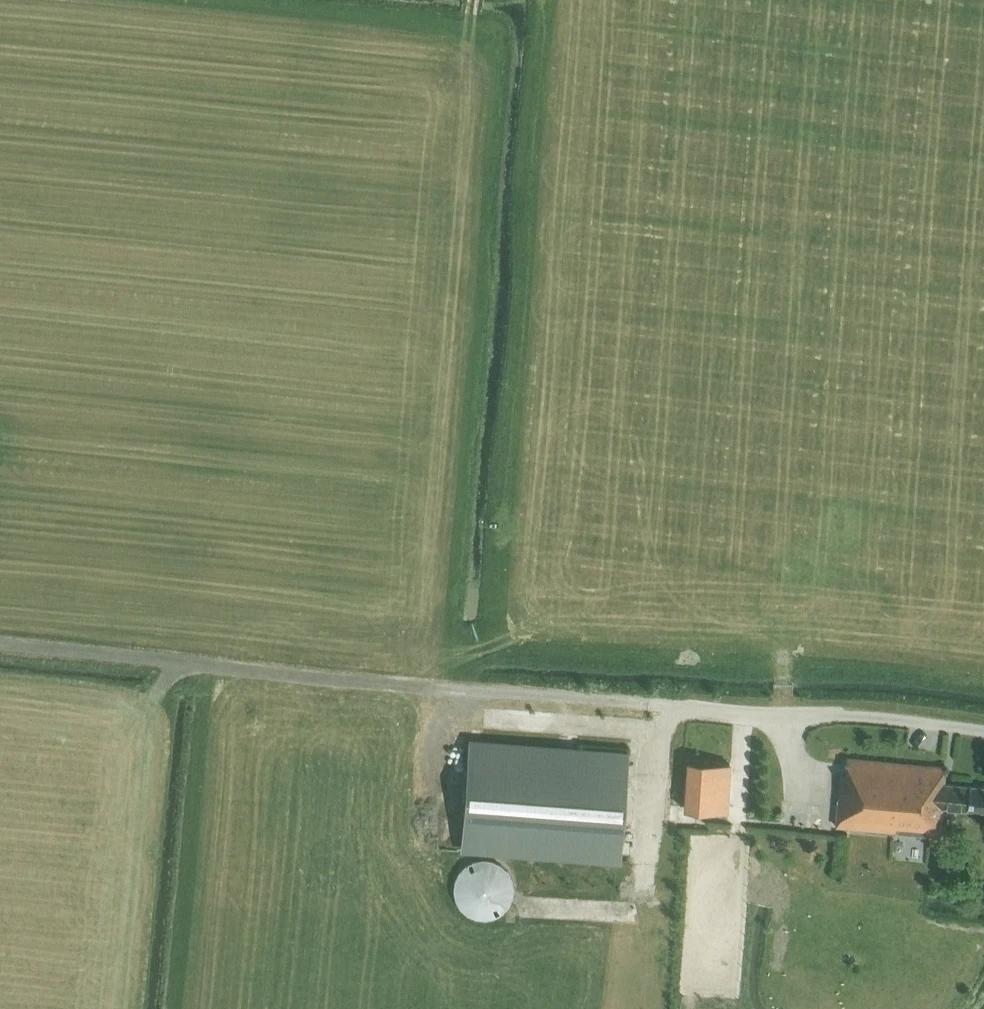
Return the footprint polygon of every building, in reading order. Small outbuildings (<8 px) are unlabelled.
[(462,848),(619,860),(627,755),(469,743),(462,848)] [(943,783),(945,768),(846,758),(845,776),(840,776),(835,825),(938,836),(941,807),(983,811),(983,788),(943,783)] [(726,812),(730,763),(688,760),(684,808),(726,812)] [(509,887),(509,883),(508,879),(506,875),(504,871),(501,868),(498,865),(494,863),(490,861),(486,860),(481,859),(477,860),(473,861),(469,863),(465,865),(462,868),(459,871),(456,875),(455,879),(454,883),(453,887),(454,892),(455,896),(456,900),(459,904),(462,907),(465,910),(469,912),(473,914),(477,915),(481,915),(486,915),(490,914),(494,912),(498,910),(501,907),(504,904),(506,900),(508,896),(509,892),(509,887)]
